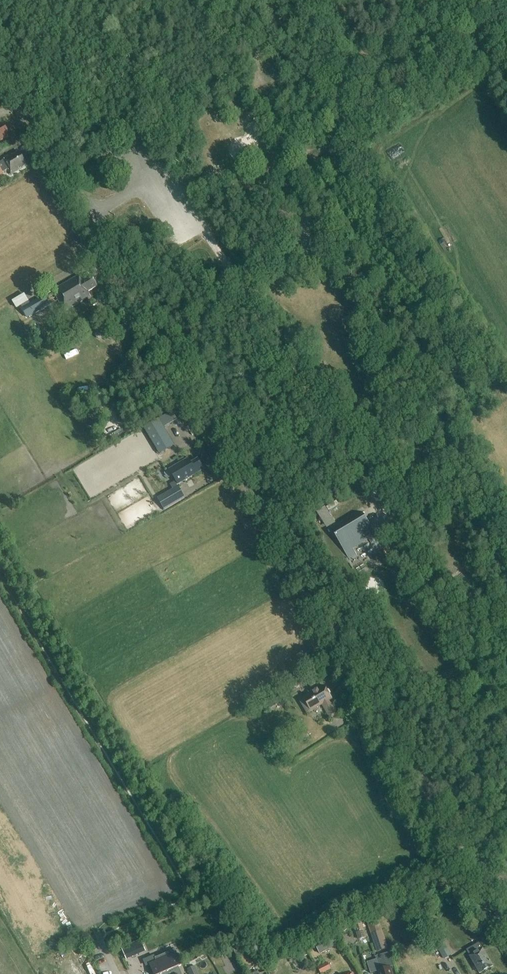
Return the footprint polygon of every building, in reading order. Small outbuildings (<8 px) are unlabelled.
[(0,142),(9,137),(6,133),(8,132),(4,124),(0,126),(0,142)] [(19,152),(12,156),(11,155),(2,160),(3,161),(0,163),(0,176),(3,174),(2,173),(8,170),(11,175),(20,170),(19,168),(26,164),(19,152)] [(52,291),(64,312),(91,296),(88,292),(98,286),(91,275),(82,281),(79,276),(52,291)] [(26,292),(13,300),(18,308),(31,300),(26,292)] [(44,295),(21,308),(27,318),(50,305),(44,295)] [(110,400),(121,423),(131,419),(120,395),(110,400)] [(158,419),(144,427),(160,454),(174,446),(158,419)] [(191,463),(189,461),(188,458),(169,468),(177,481),(179,484),(201,471),(200,469),(202,467),(198,459),(191,463)] [(177,485),(179,484),(177,481),(170,485),(172,489),(158,498),(164,510),(186,497),(179,485),(177,486),(177,485)] [(327,511),(323,514),(329,523),(333,521),(327,511)] [(363,513),(332,531),(350,560),(357,556),(353,548),(374,535),(368,524),(367,525),(364,520),(366,519),(363,513)] [(377,538),(370,542),(373,547),(380,543),(377,538)] [(333,698),(325,684),(314,690),(312,686),(307,690),(309,693),(298,699),(307,714),(322,705),(330,718),(337,713),(330,700),(333,698)] [(282,701),(278,693),(263,701),(267,709),(282,701)] [(299,742),(307,738),(309,737),(306,731),(296,737),(299,742)] [(391,910),(390,919),(393,920),(396,920),(396,916),(398,916),(399,911),(391,910)] [(359,938),(368,936),(364,922),(356,925),(359,938)] [(377,951),(387,948),(382,930),(372,934),(377,951)] [(319,954),(340,943),(335,932),(314,943),(319,954)] [(128,958),(147,950),(142,939),(123,946),(128,958)] [(443,940),(436,944),(444,959),(452,955),(443,940)] [(480,973),(493,966),(479,942),(466,949),(480,973)] [(179,967),(182,965),(175,949),(155,958),(153,955),(143,960),(146,966),(150,965),(153,973),(182,973),(179,967)] [(389,966),(388,967),(386,960),(378,963),(377,959),(367,962),(370,973),(378,971),(379,973),(392,973),(389,966)] [(193,963),(185,966),(189,973),(198,973),(195,965),(194,966),(193,963)] [(331,969),(328,963),(317,967),(321,973),(331,969)]
